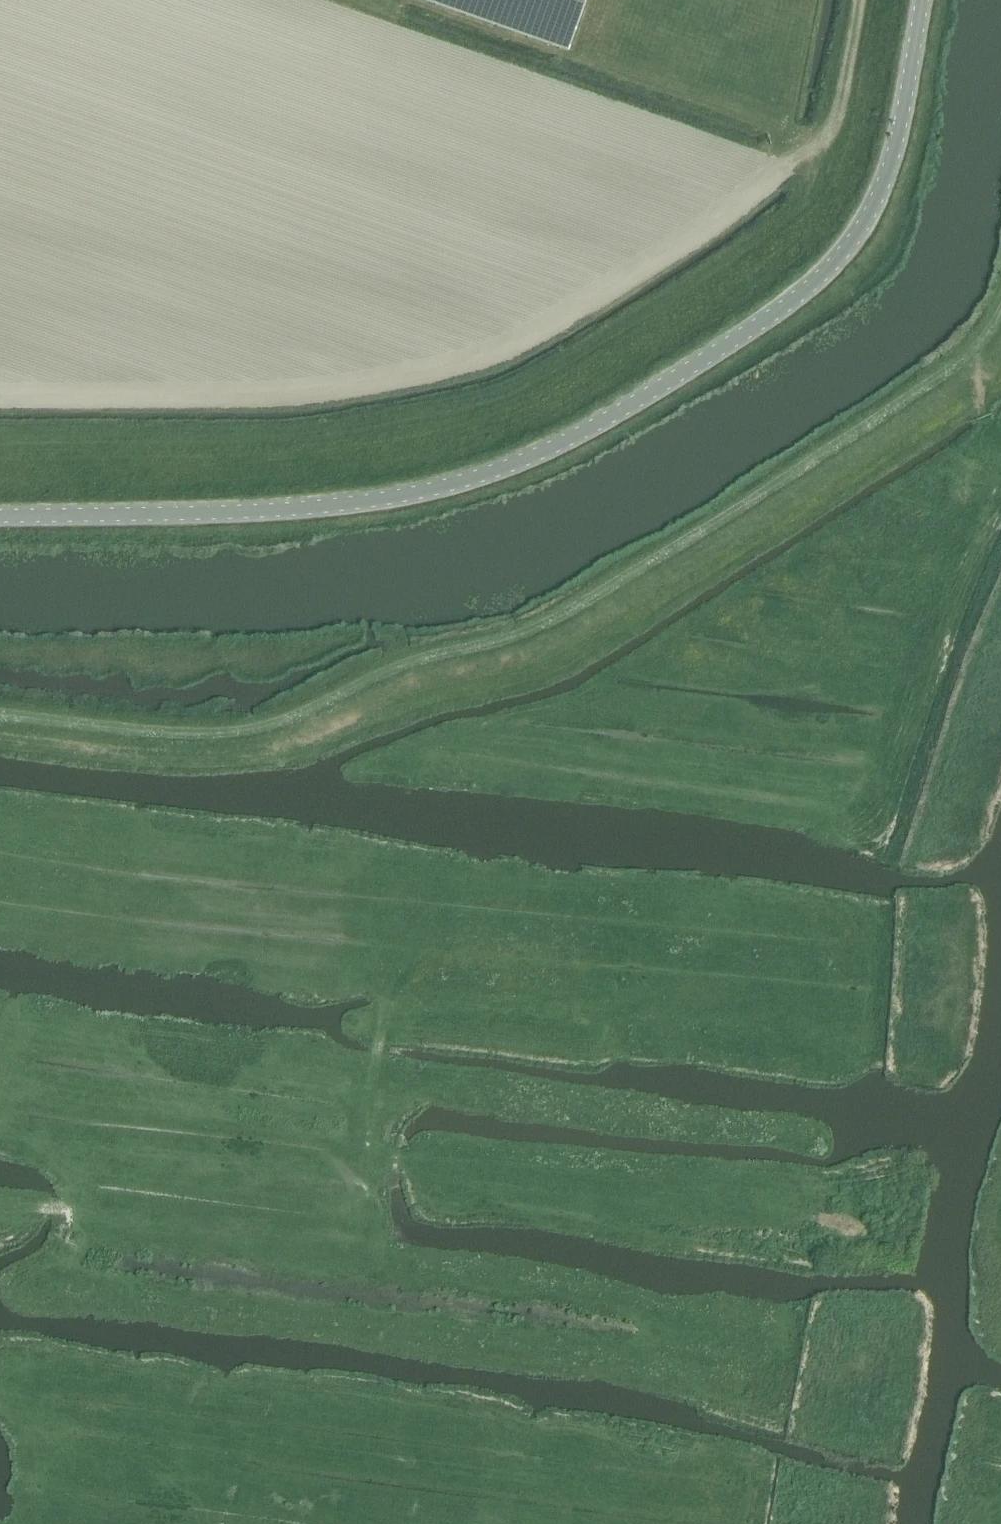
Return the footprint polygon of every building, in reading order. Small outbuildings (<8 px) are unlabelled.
[(567,52),(586,0),(421,0),(567,52)]
